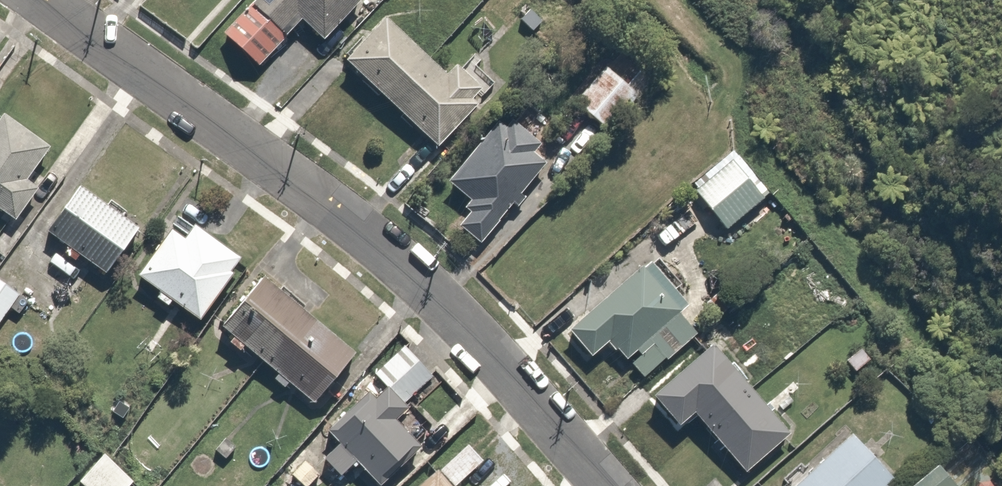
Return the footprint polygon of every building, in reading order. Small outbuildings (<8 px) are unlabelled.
[(226,38),(263,71),(305,25),(328,46),(370,0),(261,0),(226,38)] [(454,79),(389,22),(350,67),(428,135),(442,148),(488,96),(461,72),(454,79)] [(638,93),(606,68),(577,106),(609,131),(638,93)] [(23,222),(45,193),(31,183),(52,156),(3,118),(0,122),(0,219),(5,223),(12,213),(23,222)] [(552,162),(507,122),(450,188),(469,204),(454,221),(480,245),(552,162)] [(775,194),(737,151),(689,193),(728,236),(775,194)] [(137,237),(79,191),(46,231),(104,278),(137,237)] [(180,306),(207,326),(252,265),(204,230),(188,251),(168,237),(139,276),(162,293),(157,299),(175,312),(180,306)] [(698,329),(644,268),(565,336),(595,370),(614,353),(638,381),(698,329)] [(0,277),(0,331),(25,296),(0,277)] [(349,352),(262,282),(220,335),(238,349),(242,344),(272,368),(267,373),(281,384),(285,378),(311,400),(349,352)] [(374,374),(395,394),(406,406),(438,373),(406,341),(374,374)] [(794,428),(716,346),(655,399),(687,436),(701,424),(711,435),(701,444),(718,464),(728,455),(743,472),(794,428)] [(331,436),(342,447),(328,461),(347,480),(362,465),(384,485),(391,485),(428,448),(405,425),(415,415),(406,406),(395,394),(384,405),(373,394),(331,436)] [(851,440),(800,485),(892,485),(851,440)] [(104,456),(78,485),(79,485),(133,485),(135,484),(104,456)] [(936,457),(905,485),(960,485),(962,484),(936,457)] [(443,467),(422,485),(461,485),(443,467)]
